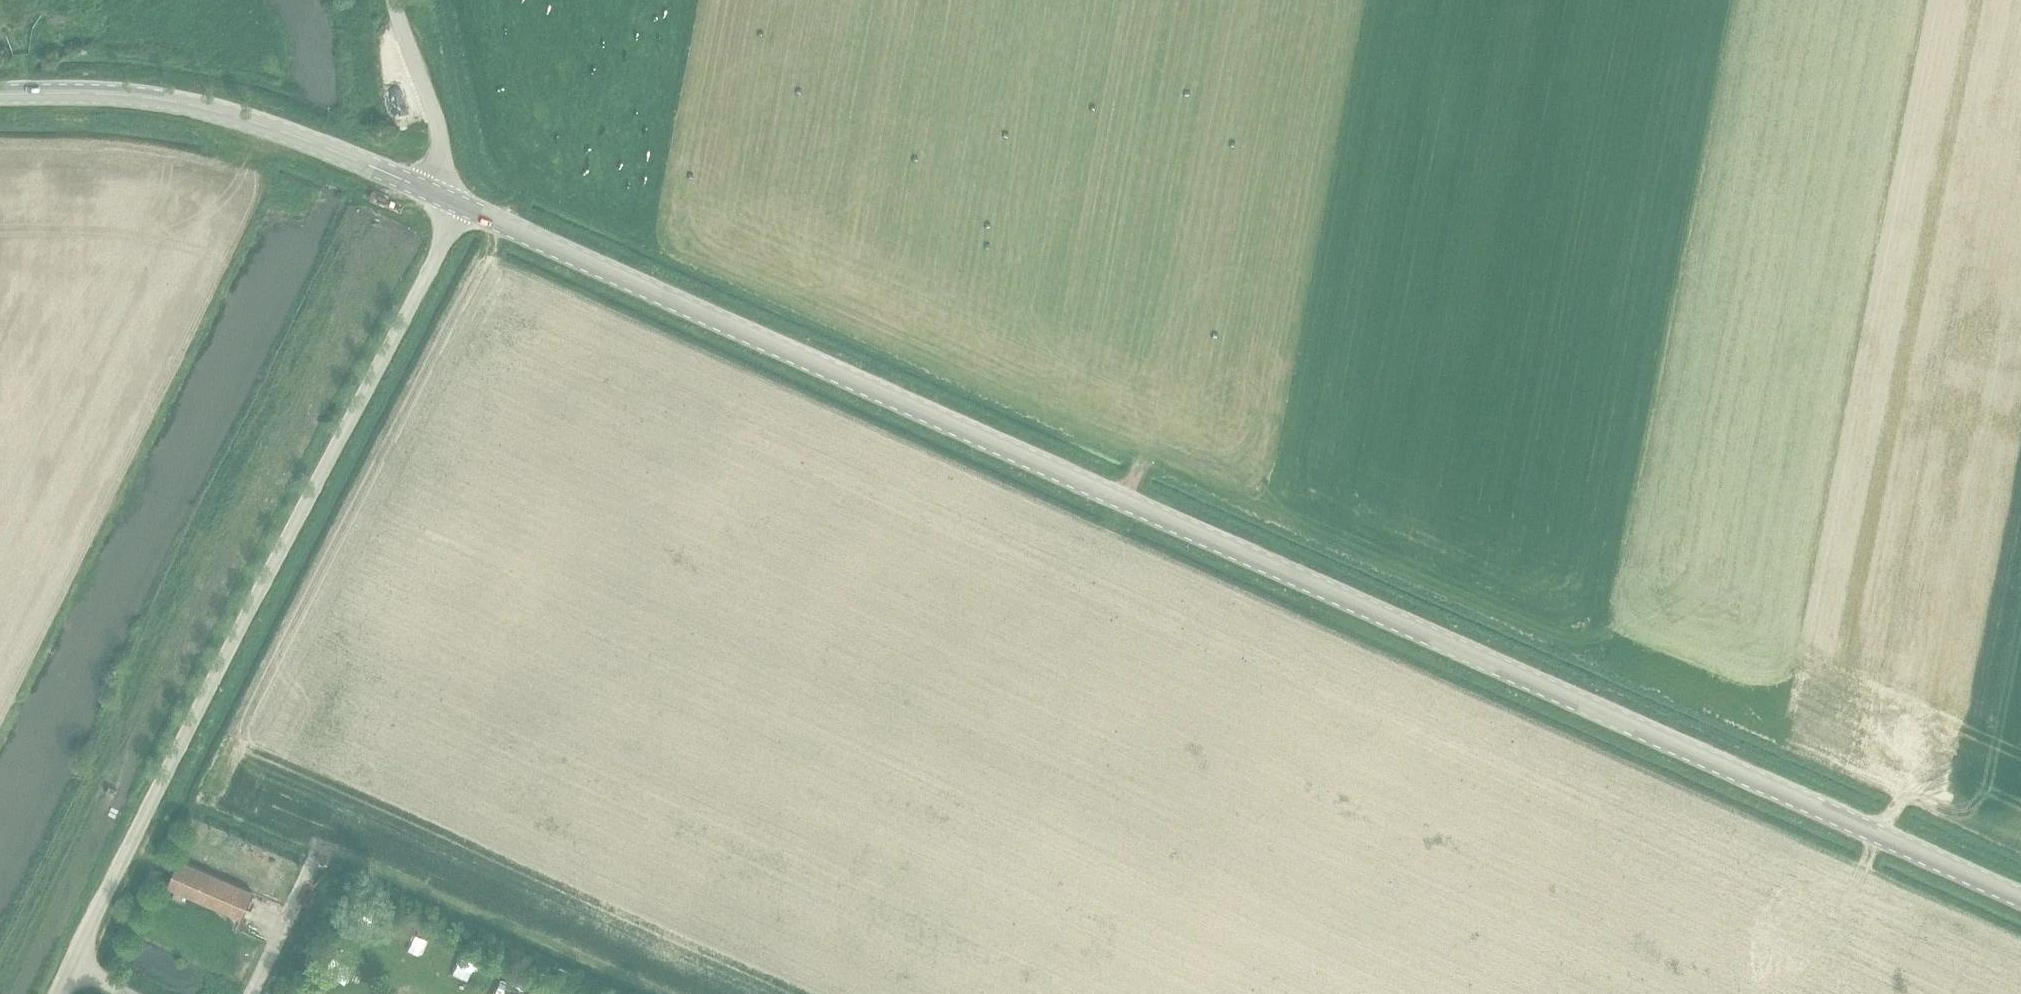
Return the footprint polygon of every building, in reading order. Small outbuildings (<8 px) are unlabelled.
[(409,89),(391,92),(394,115),(412,112),(409,89)] [(239,917),(252,891),(177,859),(166,885),(239,917)] [(359,921),(373,923),(376,909),(361,906),(359,921)] [(430,941),(435,929),(417,920),(411,932),(430,941)] [(474,970),(481,951),(459,943),(452,962),(474,970)] [(342,980),(347,961),(324,955),(319,974),(342,980)] [(528,984),(515,980),(510,993),(525,993),(528,984)]
